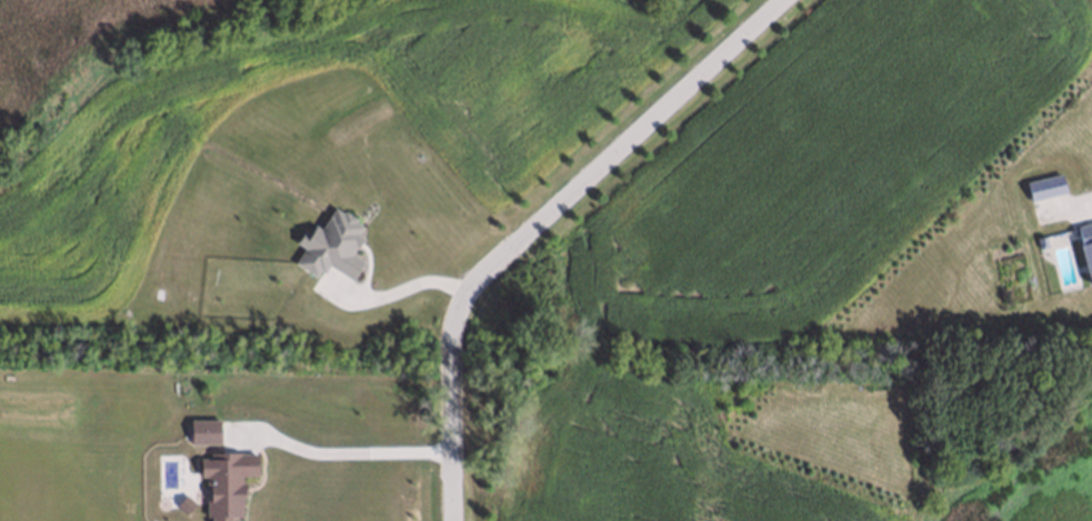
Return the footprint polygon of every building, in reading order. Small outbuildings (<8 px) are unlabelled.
[(1020,179),(1051,171),(1055,187),(1023,194),(1020,179)] [(293,260),(302,244),(293,239),(302,227),(307,230),(312,221),(319,224),(333,203),(341,209),(342,208),(354,216),(353,218),(362,223),(357,231),(361,234),(354,246),(353,244),(350,250),(362,258),(351,277),(327,262),(322,270),(318,267),(314,273),(293,260)] [(1070,224),(1091,218),(1091,279),(1091,280),(1089,281),(1088,280),(1084,281),(1070,224)] [(1035,244),(1033,233),(1042,231),(1044,242),(1035,244)] [(228,512),(228,520),(209,520),(209,513),(204,513),(206,498),(208,497),(209,483),(204,483),(204,472),(198,472),(198,455),(210,455),(210,450),(253,450),(254,472),(238,472),(239,481),(242,481),(242,491),(238,491),(239,513),(228,512)]
